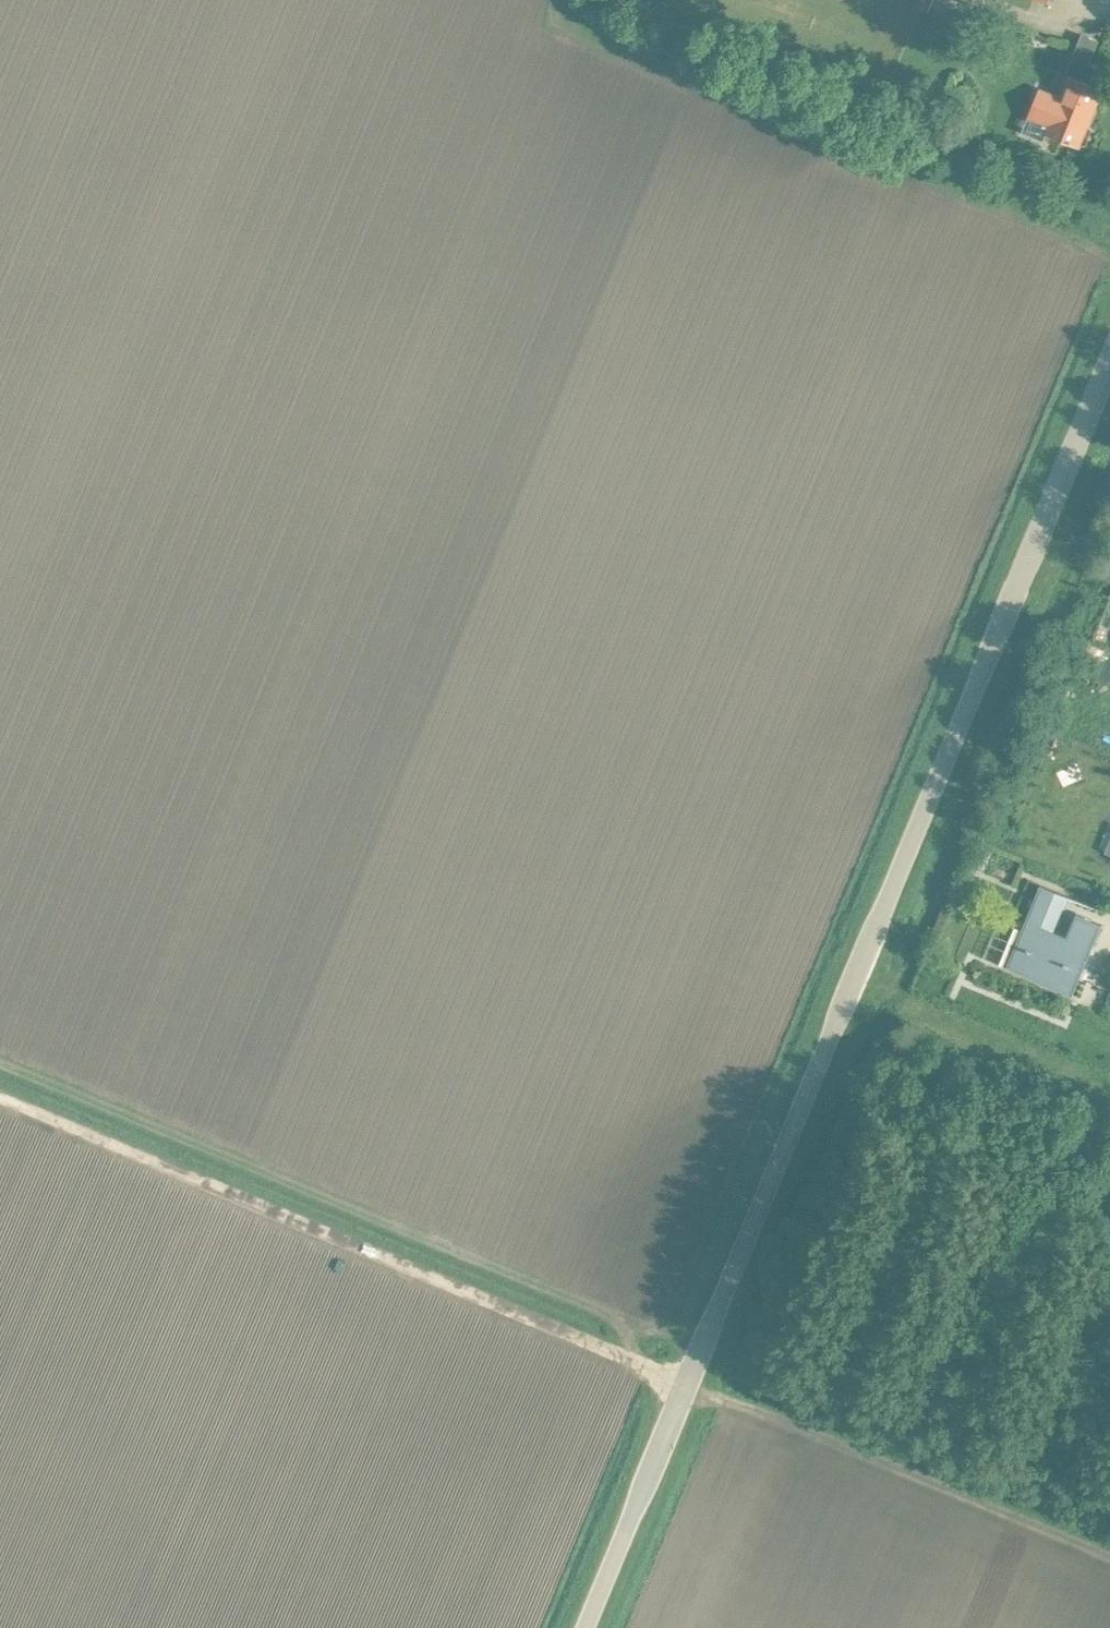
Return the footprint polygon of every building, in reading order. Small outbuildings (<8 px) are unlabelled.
[(1027,116),(1020,132),(1042,141),(1045,133),(1078,146),(1079,145),(1084,144),(1090,130),(1086,125),(1101,88),(1088,83),(1094,67),(1088,65),(1072,58),(1065,75),(1067,76),(1059,97),(1042,91),(1031,118),(1028,117),(1027,116)] [(998,920),(983,957),(1072,993),(1100,923),(1071,911),(1063,930),(1056,927),(1069,896),(1039,884),(1021,929),(998,920)]
